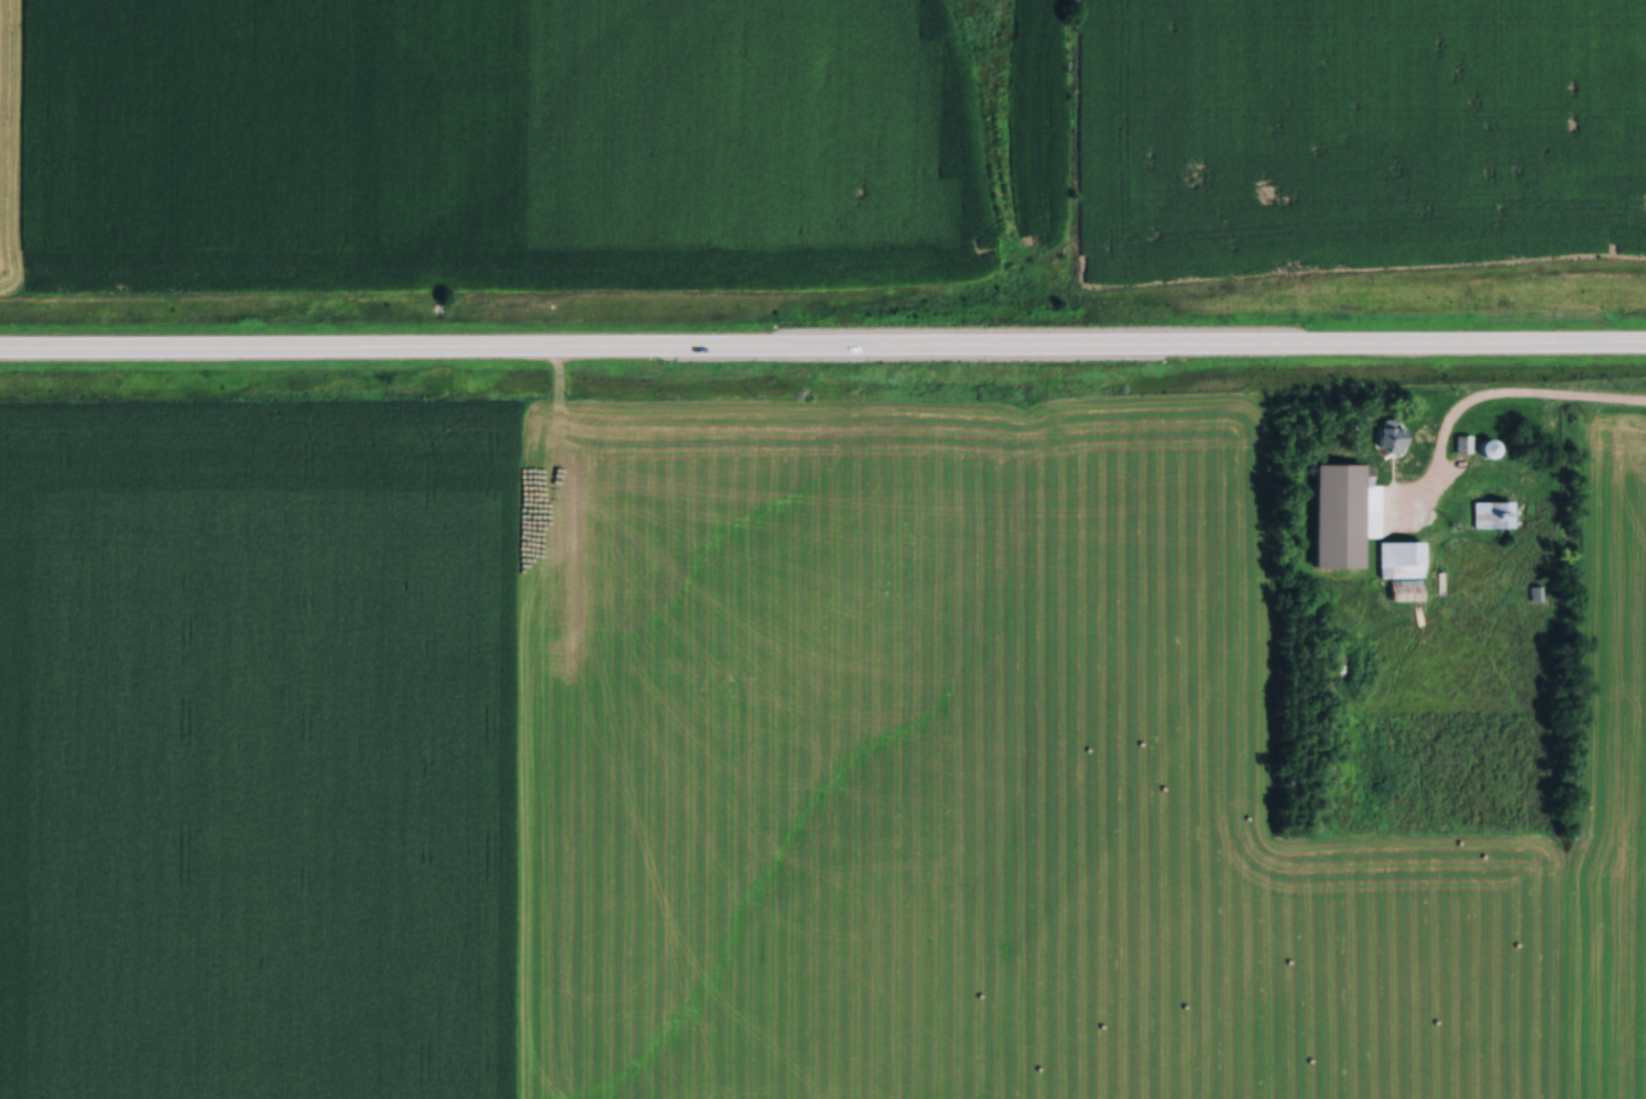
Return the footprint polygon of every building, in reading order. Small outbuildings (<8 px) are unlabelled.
[(1382,415),(1382,419),(1372,419),(1372,444),(1395,444),(1395,415),(1382,415)] [(1468,447),(1468,430),(1452,430),(1452,447),(1468,447)] [(1487,453),(1491,438),(1477,434),(1473,449),(1487,453)] [(1348,504),(1348,475),(1334,475),(1334,504),(1348,504)] [(1470,496),(1470,523),(1509,523),(1509,496),(1470,496)] [(1417,535),(1377,536),(1377,573),(1418,572),(1417,535)]
